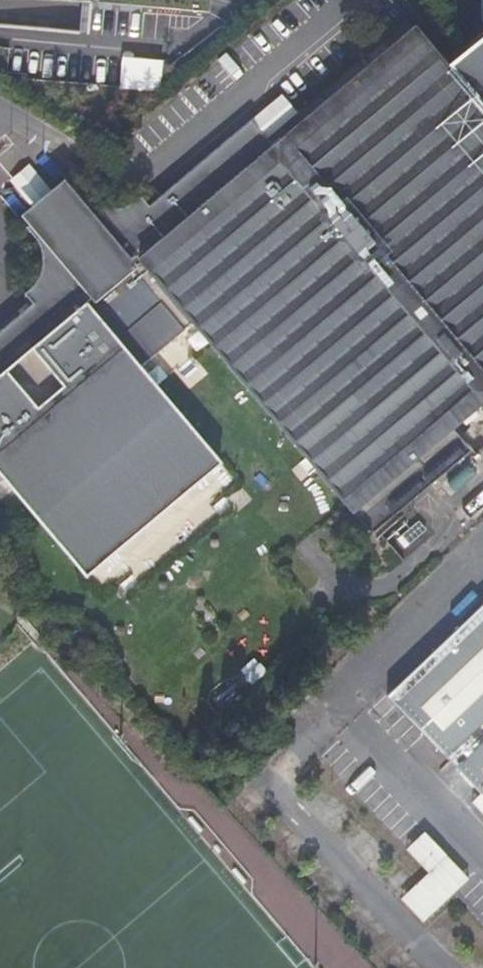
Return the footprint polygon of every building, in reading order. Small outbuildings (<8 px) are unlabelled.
[(90,0),(69,0),(69,10),(89,11),(90,0)] [(158,63),(159,28),(16,22),(14,51),(88,54),(88,60),(158,63)] [(411,22),(270,141),(482,391),(482,107),(411,22)] [(270,141),(248,116),(147,202),(138,191),(128,200),(117,204),(106,204),(94,202),(88,198),(80,191),(72,183),(24,223),(32,233),(37,242),(40,249),(40,261),(38,271),(32,281),(23,290),(31,301),(0,327),(0,472),(86,573),(220,459),(137,361),(190,316),(369,527),(468,443),(449,420),(482,391),(270,141)] [(383,536),(402,555),(428,529),(409,510),(383,536)] [(390,694),(482,794),(482,606),(390,694)] [(432,874),(403,899),(425,923),(472,881),(428,831),(409,848),(432,874)]
